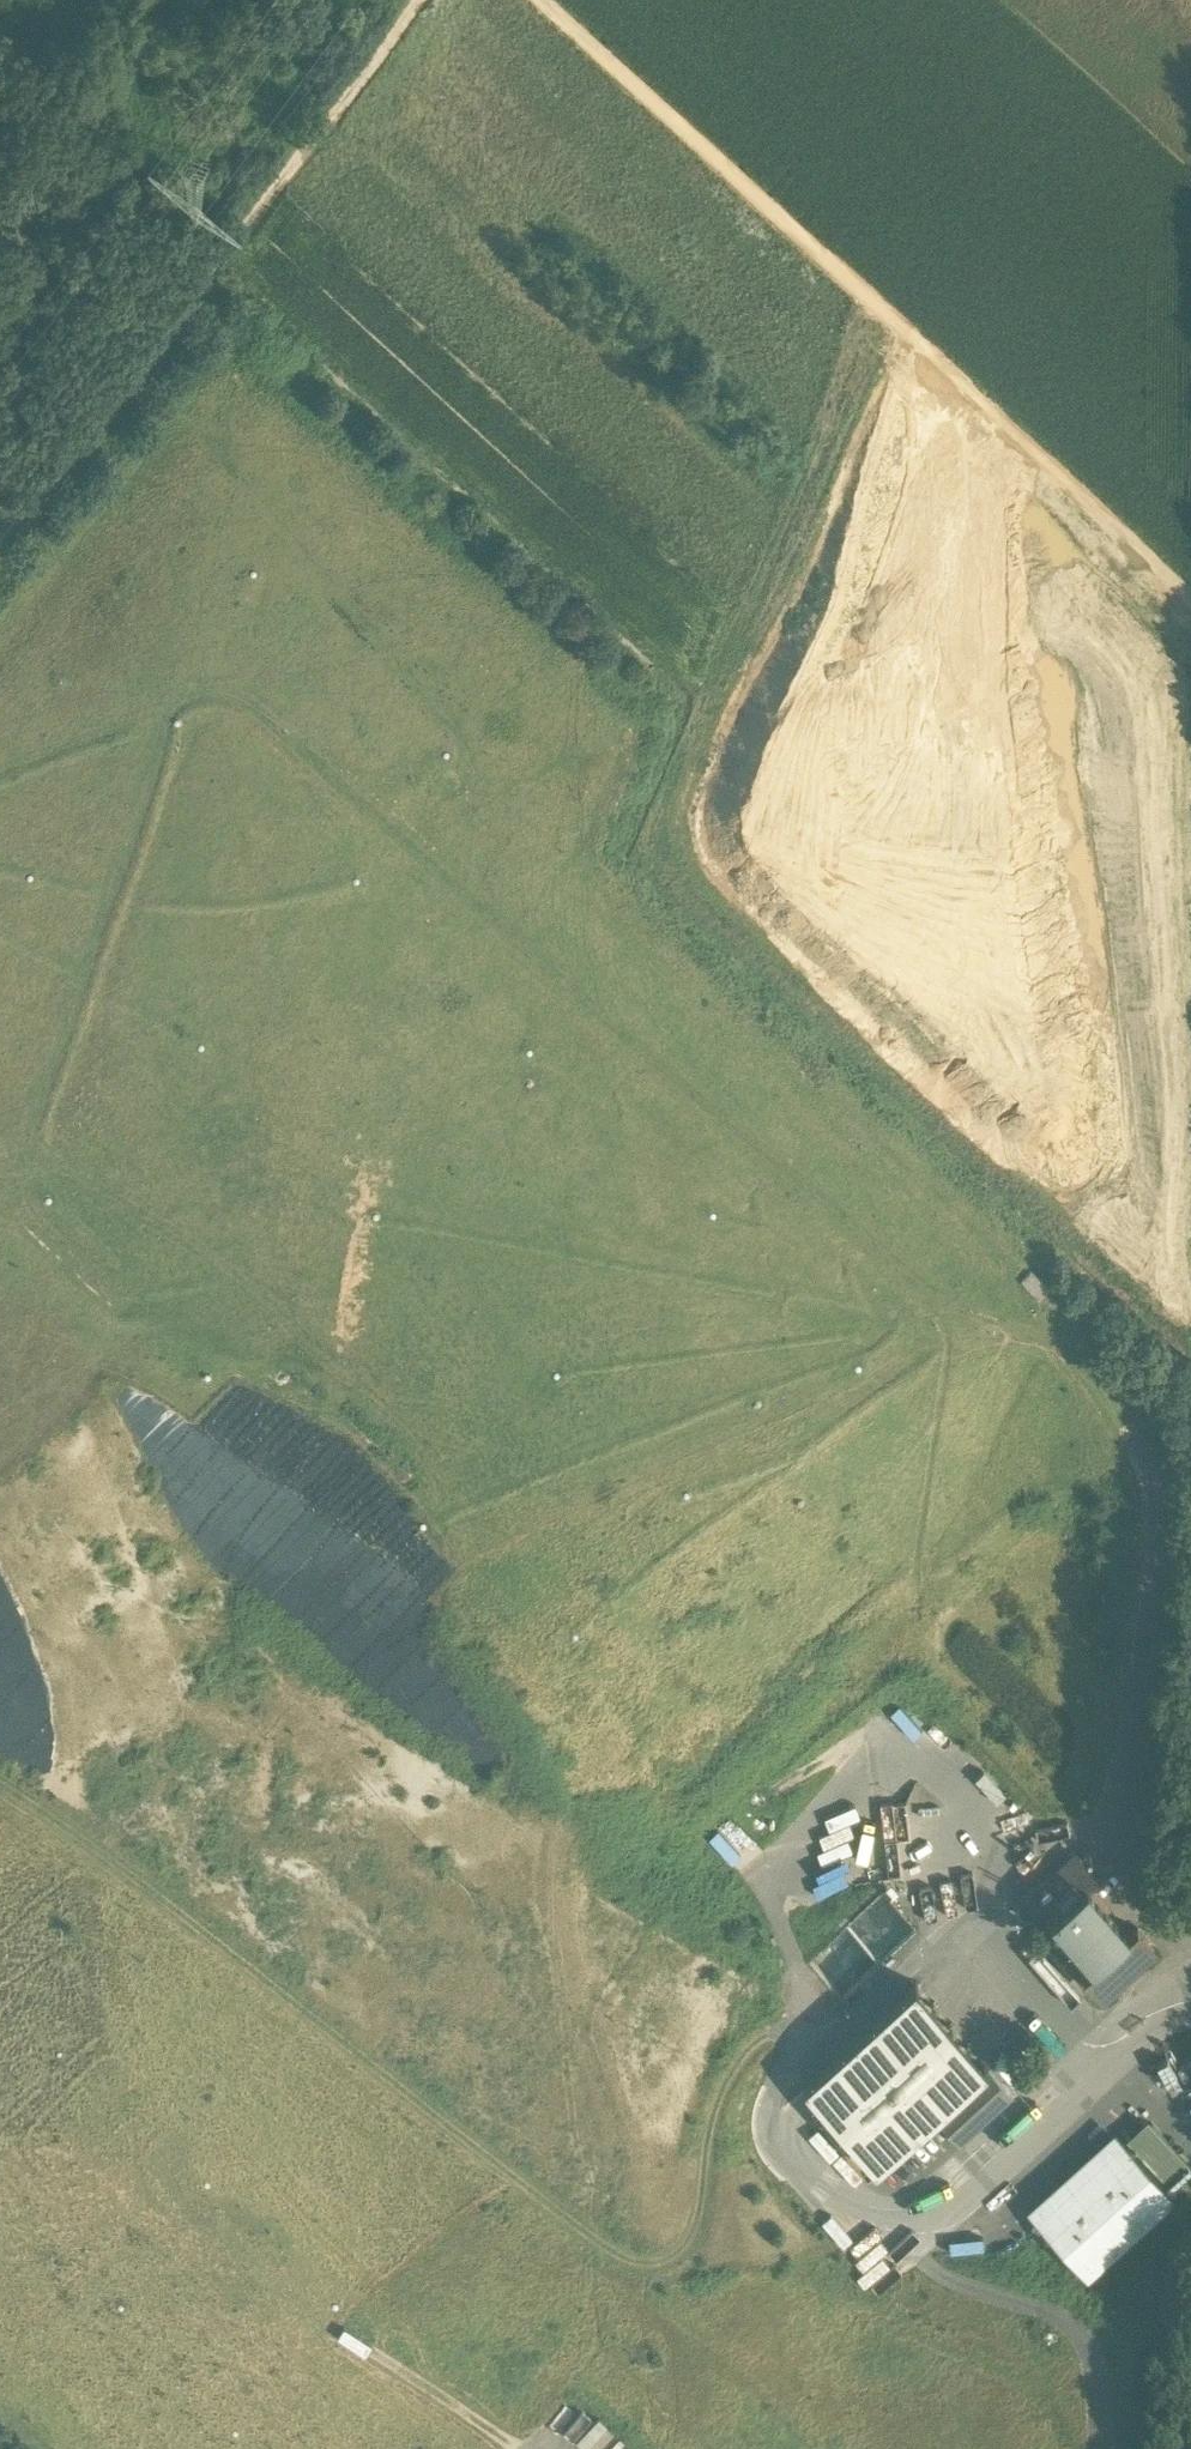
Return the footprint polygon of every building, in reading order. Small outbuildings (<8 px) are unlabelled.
[(1011,1261),(1002,1270),(1018,1287),(1027,1279),(1011,1261)] [(1136,1926),(1127,1933),(1087,1886),(1096,1879),(1075,1855),(1023,1901),(1043,1925),(1052,1917),(1092,1964),(1083,1972),(1101,1993),(1154,1947),(1136,1926)] [(882,1888),(849,1917),(845,1913),(832,1924),(836,1929),(807,1954),(841,1993),(842,1992),(849,2000),(874,1979),(866,1971),(916,1926),(882,1888)] [(824,1893),(805,1902),(809,1910),(828,1901),(824,1893)] [(985,2056),(914,1973),(802,2069),(873,2152),(934,2102),(985,2056)] [(985,2056),(934,2102),(957,2128),(971,2116),(967,2111),(1005,2079),(985,2056)] [(1177,2066),(1183,2078),(1190,2074),(1190,2059),(1177,2066)] [(1187,2162),(1151,2120),(1129,2139),(1165,2181),(1187,2162)] [(1114,2125),(1025,2201),(1034,2212),(1123,2136),(1114,2125)] [(1123,2136),(1034,2212),(1086,2272),(1174,2197),(1123,2136)] [(871,2217),(843,2233),(863,2267),(891,2251),(871,2217)] [(893,2249),(869,2269),(877,2279),(901,2259),(893,2249)]
